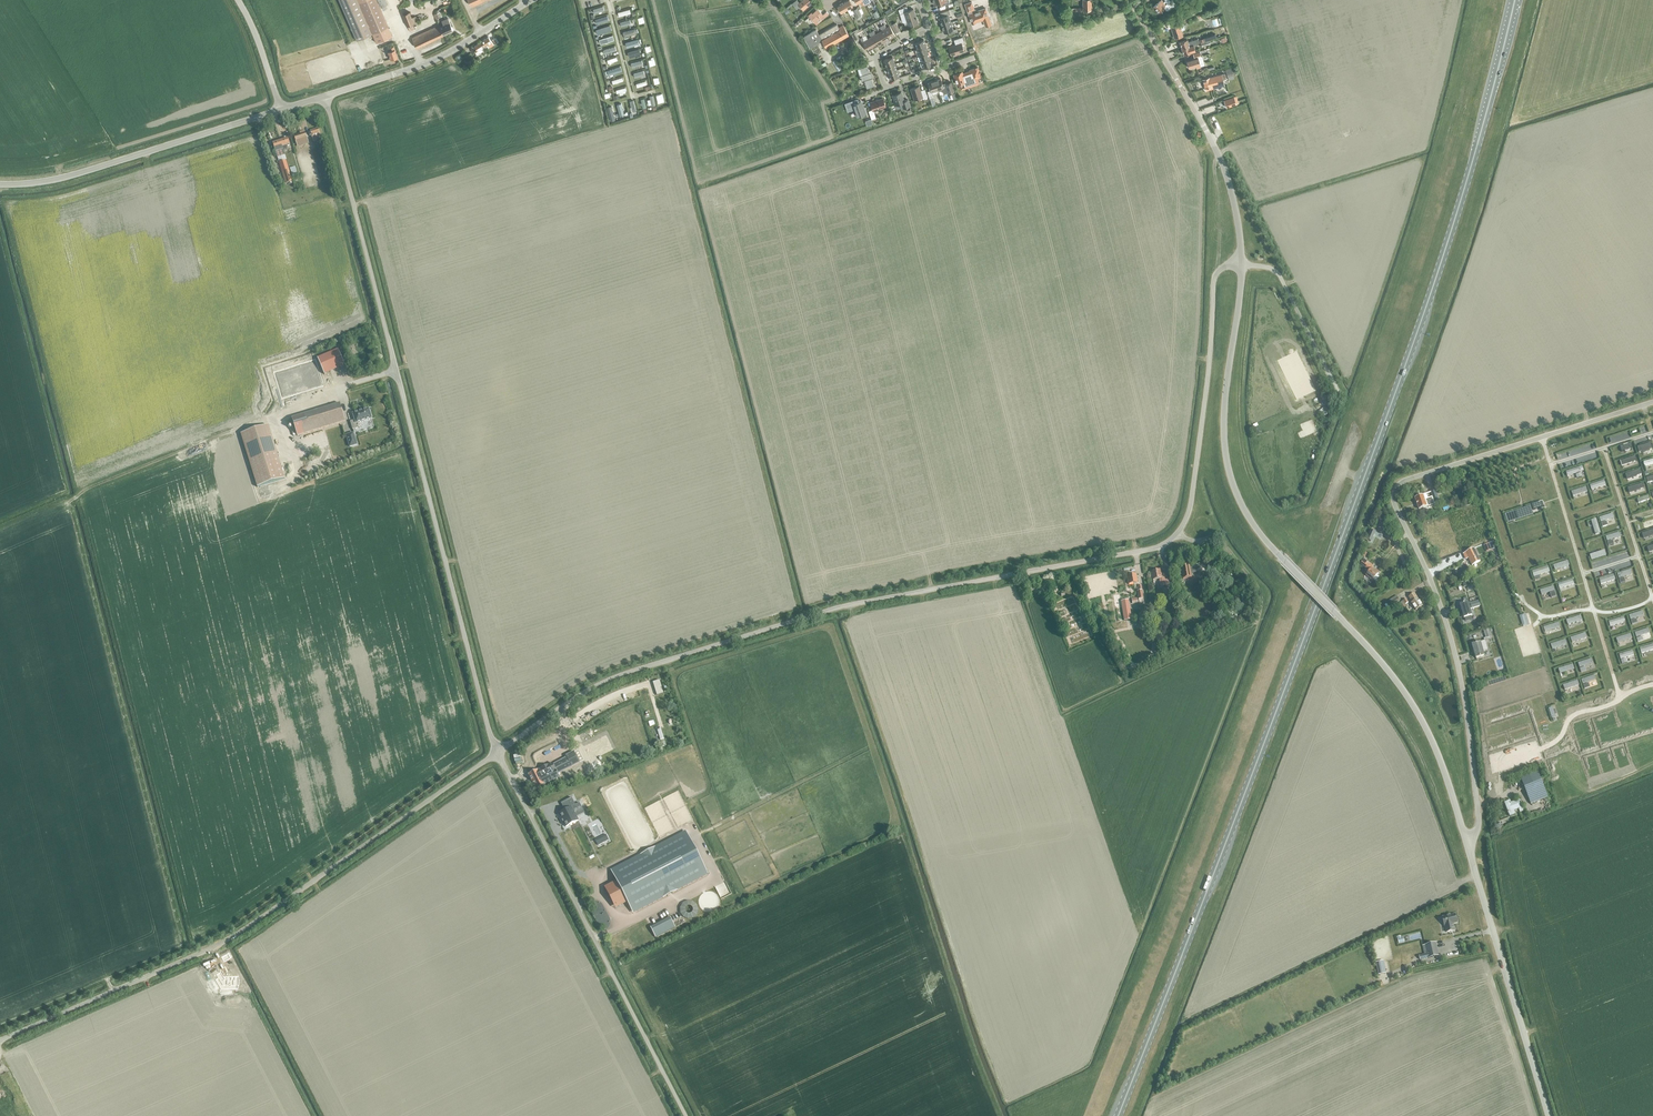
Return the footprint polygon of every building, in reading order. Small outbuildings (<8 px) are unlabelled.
[(376,0),(338,0),(356,40),(372,33),(376,42),(391,36),(376,0)] [(812,3),(810,0),(802,0),(799,2),(797,0),(796,0),(792,3),(794,6),(798,3),(803,9),(812,3)] [(847,9),(849,12),(851,11),(850,7),(853,6),(849,0),(848,0),(843,3),(847,9)] [(1092,0),(1083,0),(1083,1),(1073,4),(1075,13),(1080,12),(1081,19),(1089,17),(1089,19),(1094,18),(1093,14),(1097,13),(1095,3),(1093,4),(1092,0)] [(1171,6),(1168,3),(1170,1),(1170,0),(1165,0),(1168,4),(1166,5),(1162,0),(1161,0),(1153,6),(1158,13),(1165,8),(1166,10),(1171,6)] [(841,13),(847,9),(843,3),(837,6),(841,13)] [(974,6),(967,9),(971,21),(975,19),(977,26),(986,23),(984,18),(983,19),(981,16),(985,15),(983,11),(976,13),(974,6)] [(913,9),(908,11),(907,7),(898,10),(900,14),(903,22),(904,23),(907,22),(909,26),(918,23),(913,9)] [(857,17),(861,15),(857,8),(853,10),(857,17)] [(825,12),(822,15),(817,9),(809,16),(814,22),(820,17),(822,19),(827,14),(825,12)] [(941,25),(951,22),(948,15),(950,14),(949,10),(940,13),(941,17),(939,18),(941,25)] [(416,15),(413,16),(410,11),(403,14),(410,31),(416,28),(414,23),(419,21),(416,15)] [(607,15),(595,19),(596,23),(608,20),(607,15)] [(417,47),(455,30),(449,17),(442,21),(444,24),(441,25),(440,24),(413,36),(417,47)] [(793,24),(796,27),(803,21),(800,19),(793,24)] [(1171,27),(1174,39),(1183,36),(1181,30),(1184,29),(1182,19),(1174,22),(1175,26),(1171,27)] [(892,24),(896,32),(900,30),(896,22),(892,24)] [(951,22),(941,25),(944,33),(948,31),(949,34),(957,32),(956,28),(953,29),(951,22)] [(843,25),(838,27),(837,24),(819,35),(816,29),(803,37),(810,48),(822,41),(826,48),(848,35),(843,25)] [(882,26),(890,39),(895,36),(890,26),(886,29),(885,27),(886,27),(884,24),(882,26)] [(610,25),(597,29),(598,33),(611,29),(610,25)] [(884,42),(890,39),(882,26),(880,27),(881,30),(882,29),(883,30),(879,33),(884,42)] [(635,28),(622,32),(624,37),(624,36),(636,33),(635,28)] [(884,42),(879,33),(875,35),(874,34),(875,33),(873,31),(871,32),(879,45),(884,42)] [(873,49),(879,45),(871,32),(869,33),(870,36),(871,35),(872,37),(868,39),(873,49)] [(613,35),(599,39),(600,44),(614,40),(613,35)] [(480,42),(484,47),(488,44),(490,47),(493,45),(492,43),(488,37),(480,42)] [(873,49),(868,39),(864,41),(863,40),(864,39),(862,37),(860,39),(868,52),(873,49)] [(948,47),(951,55),(964,51),(961,42),(964,42),(962,37),(954,40),(955,44),(948,47)] [(917,49),(926,46),(924,39),(915,42),(917,49)] [(1182,48),(1194,45),(1199,43),(1198,39),(1188,42),(1187,40),(1180,42),(1182,48)] [(481,48),(484,47),(480,42),(474,46),(477,50),(473,52),(476,55),(483,51),(481,48)] [(1194,45),(1182,48),(1182,51),(1181,52),(1182,54),(1183,54),(1184,55),(1191,53),(1191,52),(1195,51),(1194,45)] [(919,55),(928,52),(926,46),(917,49),(919,55)] [(389,60),(397,57),(394,47),(383,50),(384,56),(388,54),(389,60)] [(639,48),(627,52),(629,57),(641,54),(639,48)] [(1201,66),(1205,65),(1202,56),(1208,54),(1206,50),(1193,54),(1195,59),(1187,61),(1189,68),(1196,66),(1196,68),(1201,66)] [(921,61),(930,58),(928,52),(919,55),(921,61)] [(886,66),(895,63),(892,57),(884,60),(886,66)] [(930,58),(921,61),(923,68),(932,65),(930,58)] [(888,73),(897,70),(895,63),(886,66),(888,73)] [(620,66),(607,70),(608,75),(622,71),(620,66)] [(867,89),(874,86),(867,66),(860,69),(863,76),(860,77),(862,82),(864,81),(867,89)] [(966,74),(970,86),(979,83),(977,78),(981,76),(977,67),(970,70),(971,73),(966,74)] [(897,70),(888,73),(890,79),(899,76),(897,70)] [(970,86),(966,74),(963,75),(962,71),(953,74),(957,84),(963,82),(965,88),(970,86)] [(1220,74),(1202,79),(1204,87),(1219,83),(1219,86),(1223,85),(1220,74)] [(949,92),(946,85),(943,86),(940,78),(934,80),(938,91),(944,89),(945,93),(948,92),(949,92)] [(932,93),(938,91),(934,80),(928,83),(930,90),(927,91),(929,98),(933,97),(932,93)] [(949,92),(948,92),(949,93),(955,91),(951,81),(946,83),(946,85),(949,92)] [(925,89),(920,90),(919,86),(910,89),(914,100),(922,97),(923,99),(927,97),(925,89)] [(908,99),(904,101),(901,92),(895,94),(894,95),(893,96),(896,105),(900,104),(902,104),(903,108),(910,106),(908,99)] [(656,105),(653,95),(649,96),(650,99),(647,100),(649,105),(651,104),(652,106),(656,105)] [(1224,100),(1227,107),(1236,104),(1235,101),(1238,100),(1236,96),(1224,100)] [(868,111),(871,119),(876,118),(873,111),(886,107),(883,98),(870,102),(873,109),(868,111)] [(861,101),(856,103),(855,100),(848,102),(850,105),(853,104),(857,116),(866,114),(861,101)] [(310,131),(313,142),(321,139),(318,129),(310,131)] [(294,136),(296,144),(308,141),(306,133),(294,136)] [(280,142),(282,147),(286,146),(287,149),(290,148),(288,139),(280,142)] [(280,142),(273,144),(276,153),(283,151),(282,147),(280,142)] [(317,358),(324,374),(345,365),(338,349),(317,358)] [(328,384),(317,359),(276,374),(287,400),(328,384)] [(292,419),(297,436),(344,421),(339,404),(292,419)] [(1319,411),(1323,417),(1330,412),(1326,407),(1319,411)] [(351,429),(356,428),(355,423),(370,419),(367,409),(352,414),(354,420),(349,422),(351,429)] [(241,434),(257,487),(285,479),(268,425),(241,434)] [(346,434),(349,446),(357,444),(353,432),(346,434)] [(1650,442),(1637,446),(1638,452),(1643,451),(1643,452),(1649,450),(1649,449),(1652,448),(1650,442)] [(1630,443),(1620,446),(1622,451),(1625,450),(1625,451),(1630,449),(1629,448),(1632,447),(1630,443)] [(1635,456),(1620,461),(1621,466),(1627,464),(1627,463),(1636,460),(1635,456)] [(1579,467),(1566,472),(1567,476),(1577,473),(1577,474),(1576,475),(1577,478),(1582,477),(1581,473),(1580,473),(1580,472),(1581,472),(1579,467)] [(1640,469),(1624,474),(1626,479),(1632,477),(1632,476),(1641,473),(1640,469)] [(1604,480),(1590,485),(1591,489),(1606,485),(1604,480)] [(1643,483),(1627,488),(1629,493),(1635,491),(1634,490),(1644,487),(1643,483)] [(1585,486),(1571,491),(1573,496),(1587,491),(1585,486)] [(1436,496),(1428,499),(1427,494),(1415,498),(1419,510),(1439,503),(1436,496)] [(1541,501),(1531,504),(1533,510),(1543,507),(1541,501)] [(1533,514),(1530,506),(1514,511),(1516,520),(1533,514)] [(1613,513),(1599,518),(1602,527),(1607,526),(1607,525),(1606,522),(1605,522),(1605,521),(1606,521),(1614,518),(1613,513)] [(1596,518),(1590,520),(1595,534),(1601,533),(1596,518)] [(1642,532),(1643,537),(1652,534),(1652,529),(1642,532)] [(1619,532),(1605,536),(1607,541),(1620,537),(1619,532)] [(1472,566),(1481,561),(1474,549),(1463,554),(1465,558),(1468,556),(1472,566)] [(1604,550),(1590,554),(1592,559),(1605,555),(1604,550)] [(1373,581),(1375,583),(1379,578),(1376,576),(1378,574),(1371,569),(1374,566),(1364,558),(1360,563),(1370,571),(1366,576),(1372,581),(1373,581)] [(1568,560),(1554,565),(1556,569),(1569,565),(1568,560)] [(1193,578),(1193,574),(1199,573),(1198,567),(1201,567),(1201,566),(1192,568),(1191,565),(1182,567),(1182,569),(1176,570),(1176,571),(1178,571),(1179,576),(1183,575),(1184,579),(1193,578)] [(1548,566),(1532,571),(1534,577),(1550,572),(1548,566)] [(1631,569),(1617,573),(1620,584),(1625,582),(1624,578),(1623,578),(1622,577),(1631,574),(1632,574),(1631,569)] [(1164,575),(1162,575),(1161,571),(1152,572),(1154,581),(1160,579),(1161,586),(1166,586),(1167,589),(1171,588),(1170,579),(1165,580),(1164,575)] [(1127,577),(1128,585),(1137,583),(1136,575),(1127,577)] [(1613,575),(1600,579),(1601,584),(1615,580),(1613,575)] [(1572,580),(1559,584),(1560,589),(1574,585),(1572,580)] [(1553,586),(1540,590),(1541,595),(1551,592),(1551,593),(1550,593),(1551,598),(1556,596),(1553,586)] [(1128,599),(1121,600),(1120,594),(1113,595),(1117,622),(1131,619),(1128,599)] [(1411,603),(1416,611),(1422,606),(1414,594),(1408,597),(1412,603),(1411,603)] [(1389,600),(1392,605),(1400,600),(1396,595),(1389,600)] [(1471,616),(1472,616),(1468,602),(1460,605),(1464,618),(1465,618),(1466,621),(1472,619),(1471,616)] [(1642,611),(1629,615),(1632,625),(1637,623),(1636,619),(1635,620),(1634,618),(1636,618),(1644,616),(1642,611)] [(1580,615),(1567,619),(1568,624),(1582,620),(1580,615)] [(1622,617),(1609,621),(1610,626),(1624,622),(1622,617)] [(1558,622),(1544,627),(1546,631),(1559,627),(1558,622)] [(1648,628),(1634,633),(1638,642),(1643,640),(1642,637),(1640,637),(1640,636),(1641,636),(1650,633),(1648,628)] [(1584,633),(1571,638),(1573,642),(1586,638),(1584,633)] [(1630,633),(1617,638),(1619,642),(1632,638),(1630,633)] [(1564,639),(1551,644),(1552,648),(1566,644),(1564,639)] [(1487,650),(1487,649),(1486,650),(1485,646),(1486,646),(1485,641),(1472,645),(1476,658),(1484,656),(1483,651),(1487,650)] [(1640,648),(1642,653),(1652,650),(1652,644),(1640,648)] [(1632,650),(1619,654),(1622,664),(1627,662),(1626,659),(1625,659),(1624,658),(1634,655),(1632,650)] [(1591,659),(1578,663),(1581,673),(1586,671),(1585,667),(1584,667),(1583,666),(1593,663),(1591,659)] [(1572,665),(1559,669),(1560,674),(1574,669),(1572,665)] [(1594,675),(1581,680),(1584,689),(1590,687),(1588,683),(1587,684),(1586,683),(1596,680),(1594,675)] [(653,682),(653,683),(654,683),(655,684),(656,683),(656,685),(655,685),(656,688),(655,688),(657,695),(663,693),(659,680),(653,682)] [(1577,681),(1563,685),(1565,690),(1578,686),(1577,681)] [(559,743),(561,747),(571,742),(569,738),(559,743)] [(556,771),(550,774),(542,758),(557,750),(553,744),(529,756),(542,782),(573,766),(576,771),(581,769),(579,763),(574,752),(565,757),(566,759),(553,765),(556,771)] [(1543,777),(1540,778),(1538,772),(1521,779),(1531,804),(1548,798),(1542,783),(1544,782),(1543,777)] [(1514,811),(1523,807),(1520,799),(1511,803),(1510,801),(1504,803),(1510,817),(1515,815),(1514,811)] [(559,813),(566,827),(578,820),(568,801),(562,804),(565,810),(559,813)] [(595,840),(598,845),(609,840),(606,834),(595,840)] [(680,836),(611,872),(617,883),(607,888),(616,905),(626,900),(632,911),(701,876),(692,858),(693,857),(690,851),(689,851),(680,836)] [(1445,925),(1446,932),(1454,930),(1453,924),(1457,923),(1457,922),(1458,921),(1457,918),(1456,917),(1455,914),(1451,915),(1450,914),(1447,915),(1447,916),(1442,917),(1444,926),(1445,925)] [(650,927),(655,938),(675,927),(670,917),(650,927)] [(1439,956),(1435,943),(1425,945),(1427,953),(1419,955),(1420,960),(1428,958),(1429,958),(1439,956)] [(239,985),(238,976),(226,977),(227,977),(224,977),(221,972),(216,974),(220,982),(220,981),(223,985),(227,985),(227,986),(228,985),(229,986),(230,986),(239,985)]
